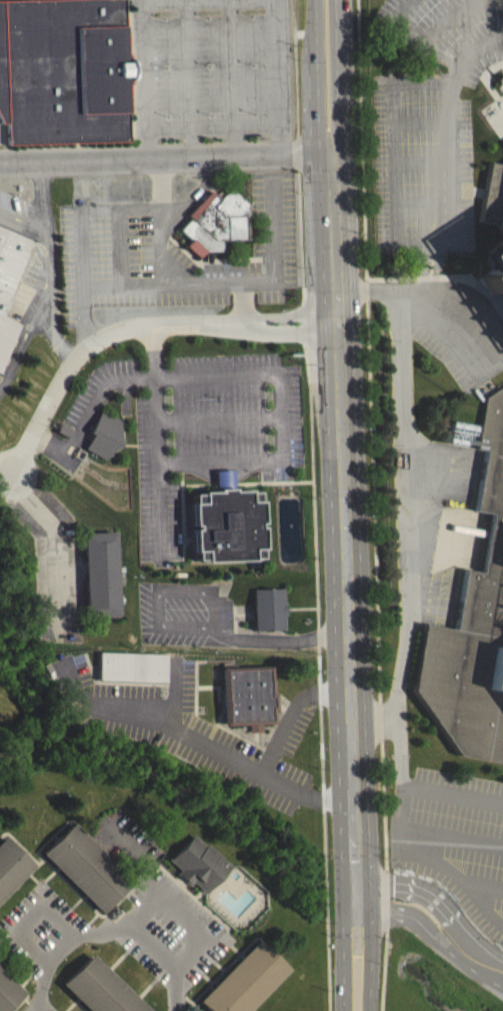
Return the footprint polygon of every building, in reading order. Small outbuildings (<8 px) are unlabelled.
[(6,126),(0,127),(0,4),(122,1),(124,56),(126,56),(127,60),(128,60),(129,83),(127,83),(127,88),(125,89),(126,145),(6,149),(6,126)] [(489,162),(479,220),(496,223),(502,234),(472,253),(486,273),(481,275),(492,291),(496,289),(502,300),(502,165),(489,162)] [(246,214),(248,243),(219,244),(219,255),(208,255),(204,256),(198,262),(185,249),(189,245),(178,234),(189,223),(186,220),(209,196),(218,205),(229,193),(247,209),(244,212),(246,214)] [(28,247),(30,248),(32,245),(0,231),(0,310),(28,247)] [(15,329),(0,323),(0,362),(15,329)] [(456,755),(502,763),(502,385),(487,397),(477,448),(487,449),(476,508),(492,513),(481,572),(465,571),(454,628),(423,624),(410,689),(456,755)] [(87,430),(91,432),(83,447),(103,458),(110,453),(108,450),(119,444),(119,418),(100,408),(87,430)] [(190,492),(191,501),(189,501),(189,522),(193,522),(193,526),(189,526),(190,547),(192,547),(192,557),(202,557),(202,559),(249,558),(248,556),(258,555),(258,546),(260,546),(259,524),(255,524),(255,520),(259,520),(258,498),(256,498),(256,489),(247,489),(247,487),(230,488),(230,486),(223,486),(215,487),(215,489),(199,489),(199,491),(190,492)] [(81,530),(115,529),(117,613),(84,614),(81,530)] [(252,586),(254,628),(283,627),(283,611),(285,611),(284,601),(283,601),(282,586),(252,586)] [(97,650),(165,652),(164,680),(96,678),(97,650)] [(226,729),(273,729),(273,713),(262,713),(262,688),(246,688),(246,685),(240,685),(240,680),(227,680),(227,685),(226,685),(226,729)] [(72,821),(133,880),(103,911),(42,851),(72,821)] [(192,832),(169,857),(180,868),(177,871),(190,883),(193,880),(205,891),(230,864),(206,842),(204,844),(192,832)] [(35,863),(0,900),(0,838),(4,834),(35,863)] [(286,967),(243,1010),(209,1010),(196,999),(255,937),(286,967)] [(94,959),(63,989),(84,1010),(144,1010),(94,959)] [(27,993),(10,1010),(0,1010),(0,966),(27,993)]
